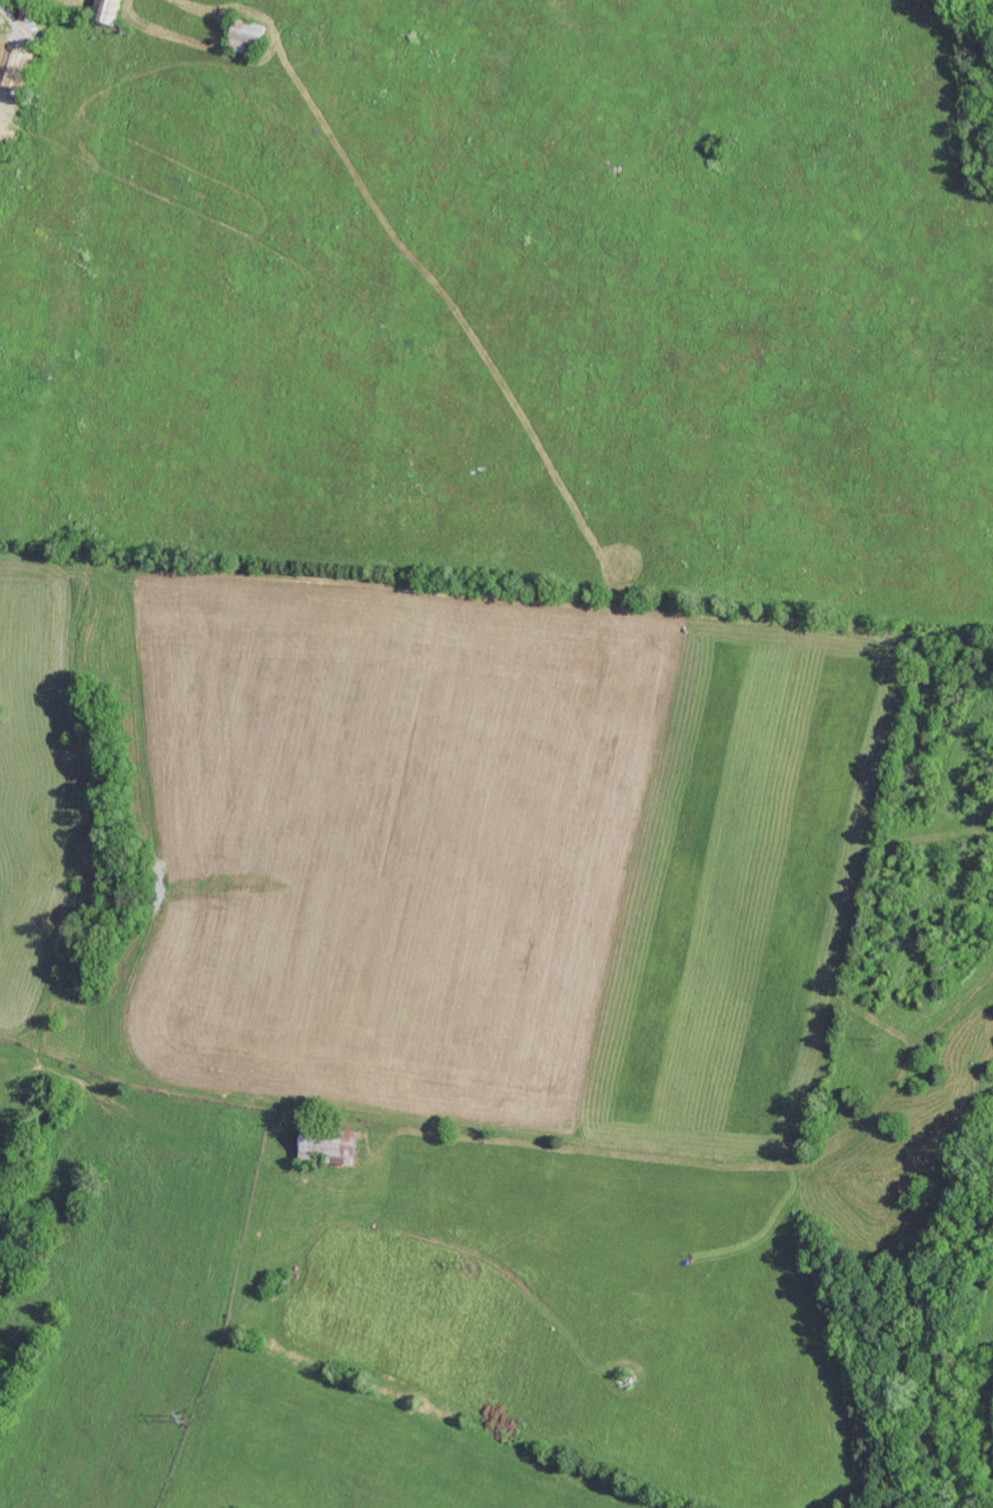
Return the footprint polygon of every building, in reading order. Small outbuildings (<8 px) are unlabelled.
[(98,18),(123,23),(128,0),(102,0),(98,18)] [(22,18),(34,20),(37,3),(24,1),(22,18)] [(260,44),(269,46),(275,25),(244,17),(236,48),(258,54),(260,44)] [(364,1165),(366,1143),(309,1140),(308,1161),(364,1165)]
